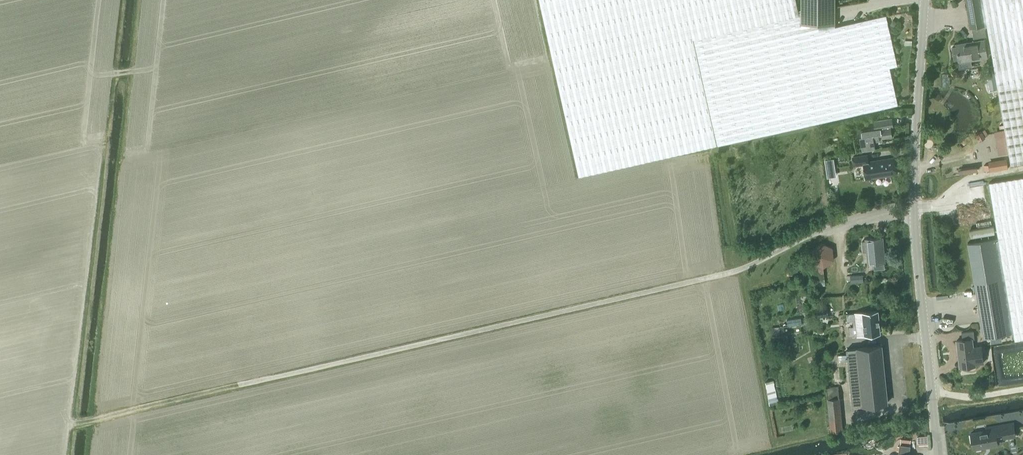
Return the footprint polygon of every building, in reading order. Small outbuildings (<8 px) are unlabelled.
[(835,27),(803,34),(799,15),(796,0),(540,0),(579,175),(718,144),(718,145),(898,104),(889,67),(897,65),(886,15),(835,27)] [(803,34),(835,27),(834,24),(835,0),(801,0),(801,15),(799,15),(803,34)] [(970,28),(972,28),(984,26),(985,25),(985,26),(987,26),(983,0),(965,0),(970,28)] [(987,26),(994,67),(1006,137),(1009,155),(1011,163),(1022,161),(1022,0),(983,0),(987,26)] [(956,46),(952,47),(954,60),(958,59),(959,62),(960,69),(972,67),(971,60),(987,57),(984,39),(956,44),(956,46)] [(893,127),(892,118),(873,120),(874,128),(859,130),(862,151),(875,149),(874,141),(882,140),(882,137),(892,136),(890,128),(893,127)] [(867,154),(851,156),(853,166),(863,165),(865,179),(866,178),(896,174),(894,158),(893,157),(872,161),(868,161),(867,154)] [(834,158),(825,159),(827,178),(836,176),(834,158)] [(990,171),(1008,168),(1006,158),(988,161),(990,171)] [(998,237),(1013,333),(1015,341),(1022,339),(1022,177),(989,182),(998,237)] [(885,268),(884,262),(885,262),(883,237),(865,239),(865,240),(861,240),(862,252),(866,251),(867,263),(873,263),(874,269),(885,268)] [(983,337),(989,336),(1009,333),(1013,333),(998,237),(993,238),(967,243),(983,337)] [(824,279),(823,267),(834,260),(832,247),(821,242),(811,250),(811,253),(806,253),(807,260),(812,260),(812,262),(813,267),(812,267),(812,275),(814,275),(815,286),(825,285),(824,279)] [(850,276),(851,281),(851,282),(863,281),(862,274),(850,276)] [(849,313),(846,314),(847,321),(852,320),(853,325),(849,326),(850,332),(850,334),(854,334),(854,336),(880,333),(878,310),(855,313),(849,313)] [(773,338),(779,337),(785,336),(784,326),(771,327),(773,338)] [(956,340),(959,367),(975,365),(975,364),(983,363),(981,346),(973,347),(972,339),(974,338),(973,330),(961,332),(962,339),(956,340)] [(863,405),(884,403),(887,403),(881,345),(857,348),(847,349),(847,354),(838,355),(839,365),(848,364),(852,406),(863,404),(863,405)] [(774,379),(766,381),(770,404),(778,402),(774,379)] [(839,398),(838,392),(838,386),(826,387),(828,399),(827,399),(831,430),(843,429),(839,397),(839,398)] [(986,430),(971,433),(973,448),(997,444),(995,433),(1003,432),(1004,437),(1015,435),(1013,423),(986,427),(986,430)] [(910,446),(901,445),(900,454),(898,454),(893,454),(891,454),(889,454),(909,454),(910,446)]
